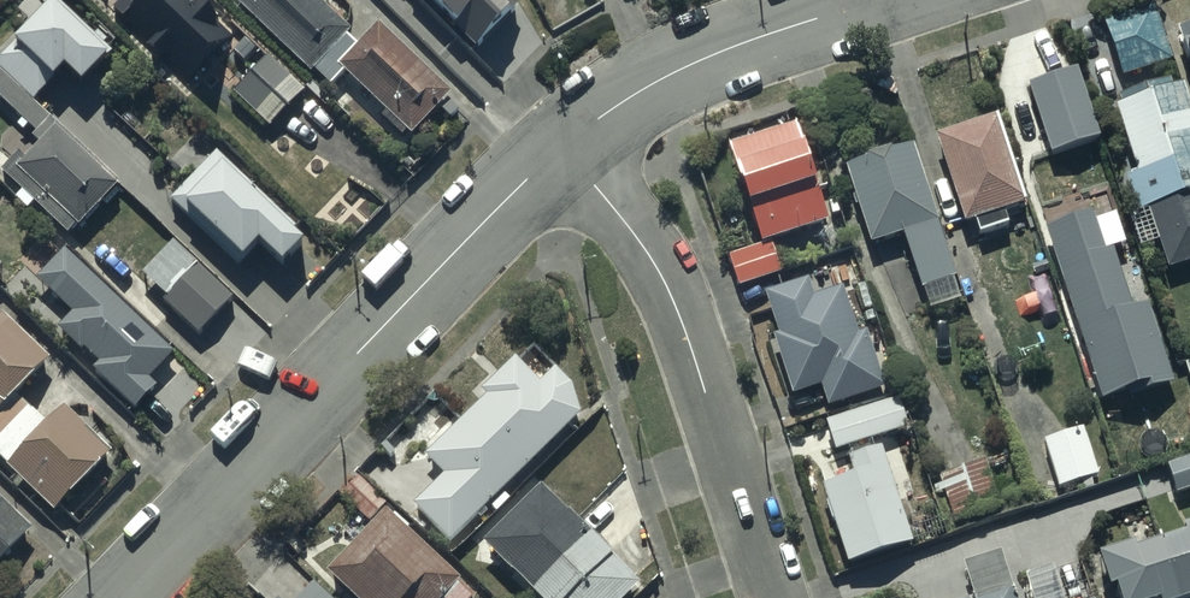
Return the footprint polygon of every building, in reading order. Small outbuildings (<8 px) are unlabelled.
[(9,48),(0,57),(0,72),(31,102),(60,71),(76,87),(109,53),(100,44),(105,39),(97,31),(91,38),(52,0),(50,0),(6,45),(9,48)] [(115,23),(180,88),(232,37),(195,0),(138,0),(115,23)] [(233,3),(308,75),(312,71),(329,88),(343,74),(406,135),(446,94),(375,26),(357,45),(345,34),(347,32),(313,0),(235,0),(233,3)] [(471,50),(514,8),(506,0),(423,0),(471,50)] [(1152,5),(1104,19),(1122,77),(1170,63),(1152,5)] [(264,62),(229,96),(263,131),(298,96),(264,62)] [(1079,73),(1032,88),(1055,158),(1102,143),(1079,73)] [(18,120),(34,136),(0,169),(0,173),(19,192),(13,198),(26,211),(33,204),(67,237),(114,187),(0,74),(0,103),(18,120)] [(1122,99),(1124,107),(1116,110),(1136,175),(1127,178),(1139,217),(1154,213),(1172,271),(1189,265),(1189,204),(1189,200),(1189,199),(1189,105),(1185,89),(1168,94),(1166,85),(1122,99)] [(937,142),(967,228),(977,225),(982,240),(1012,230),(1008,218),(1029,210),(999,122),(937,142)] [(732,261),(742,292),(785,277),(775,247),(832,228),(799,128),(731,150),(765,250),(732,261)] [(904,240),(922,296),(959,284),(915,150),(849,172),(875,249),(904,240)] [(216,151),(167,200),(233,265),(252,246),(275,268),(304,238),(216,151)] [(1049,233),(1106,409),(1176,387),(1151,308),(1134,313),(1115,254),(1107,256),(1095,218),(1049,233)] [(170,243),(138,276),(197,333),(229,300),(170,243)] [(33,281),(68,314),(53,329),(79,353),(81,351),(95,364),(89,371),(131,412),(154,388),(147,381),(171,356),(61,252),(33,281)] [(823,391),(830,412),(888,393),(869,335),(860,339),(844,292),(816,301),(810,284),(767,298),(780,339),(775,341),(794,401),(823,391)] [(53,511),(107,453),(60,408),(43,426),(11,395),(45,359),(0,316),(0,461),(53,511)] [(413,510),(449,547),(580,421),(575,391),(557,373),(542,387),(518,362),(483,396),(488,401),(427,460),(445,479),(413,510)] [(829,426),(838,455),(911,433),(901,403),(829,426)] [(1100,477),(1086,432),(1048,444),(1062,489),(1100,477)] [(857,483),(825,493),(852,573),(918,551),(886,452),(850,463),(857,483)] [(1171,468),(1181,497),(1189,493),(1189,462),(1171,468)] [(940,478),(955,525),(1002,510),(987,463),(940,478)] [(360,480),(342,499),(370,524),(388,505),(360,480)] [(544,494),(485,550),(532,597),(633,597),(639,593),(544,494)] [(26,530),(0,503),(0,554),(26,530)] [(350,597),(473,597),(388,518),(330,579),(350,597)] [(1102,565),(1113,597),(1119,597),(1120,597),(1189,597),(1189,536),(1102,565)] [(1005,559),(965,572),(974,597),(1018,597),(1005,559)] [(318,587),(307,597),(330,597),(318,587)]
